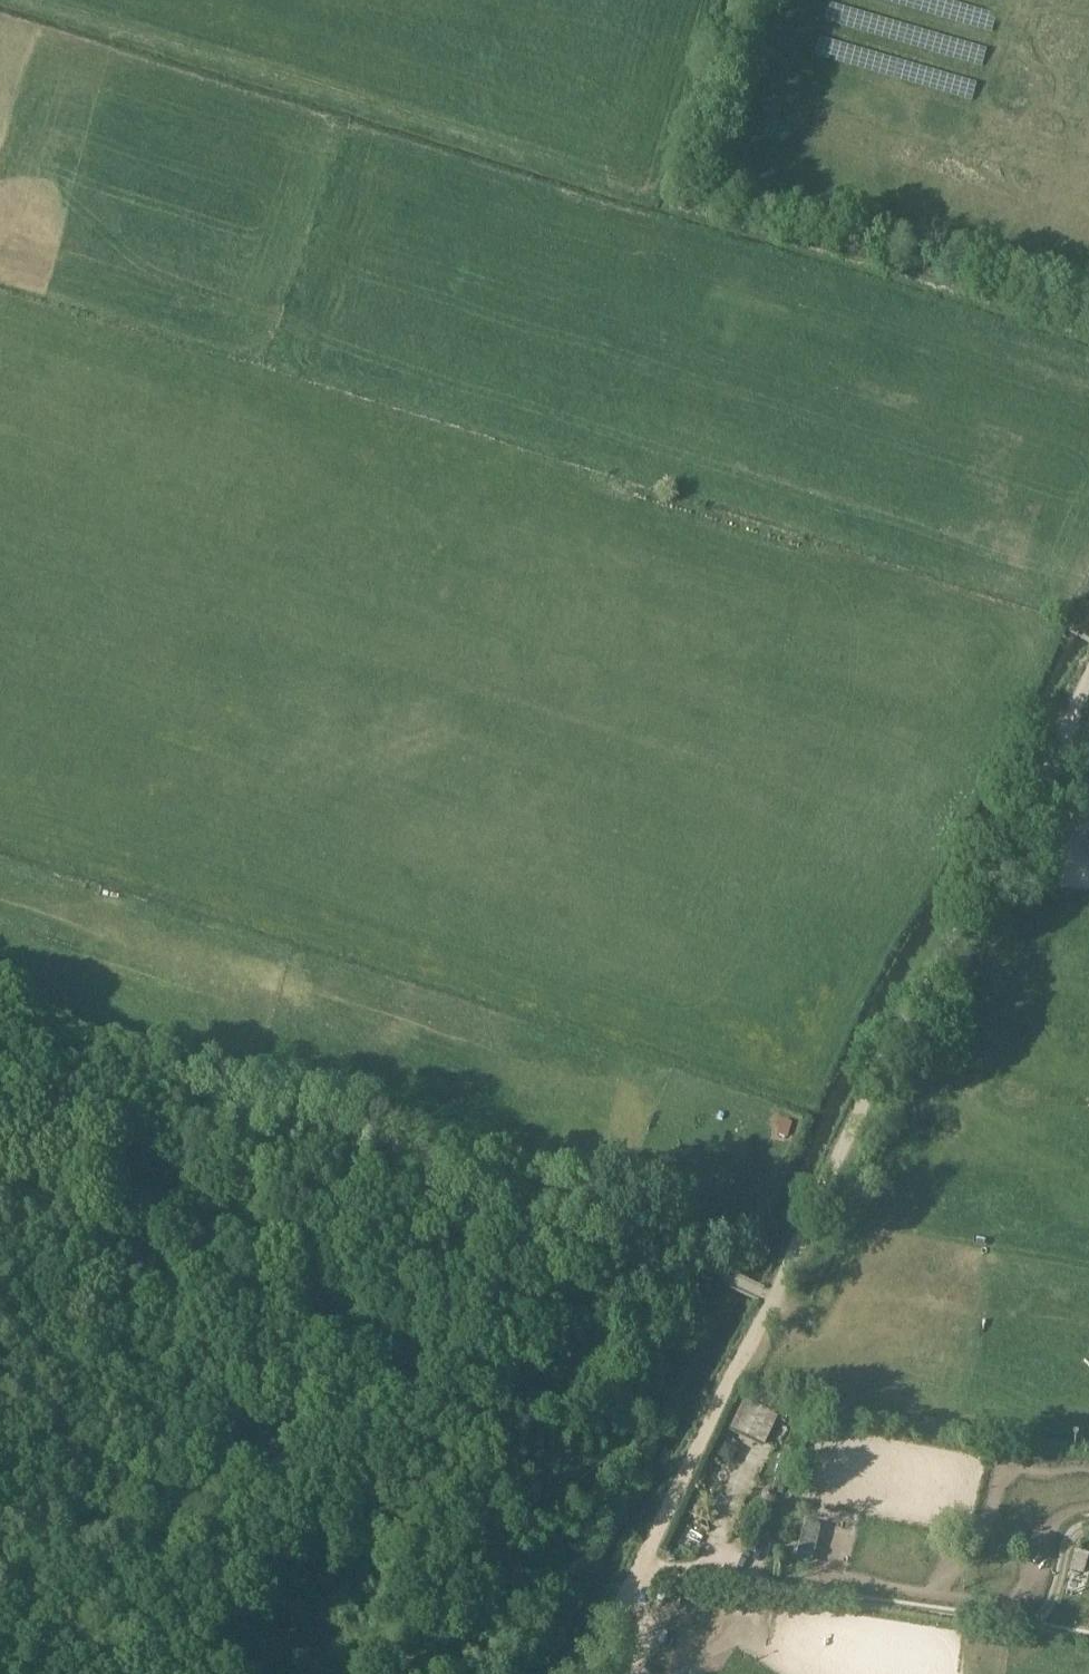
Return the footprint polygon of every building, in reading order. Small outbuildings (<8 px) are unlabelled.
[(680,1593),(679,1607),(689,1608),(690,1594),(680,1593)]
